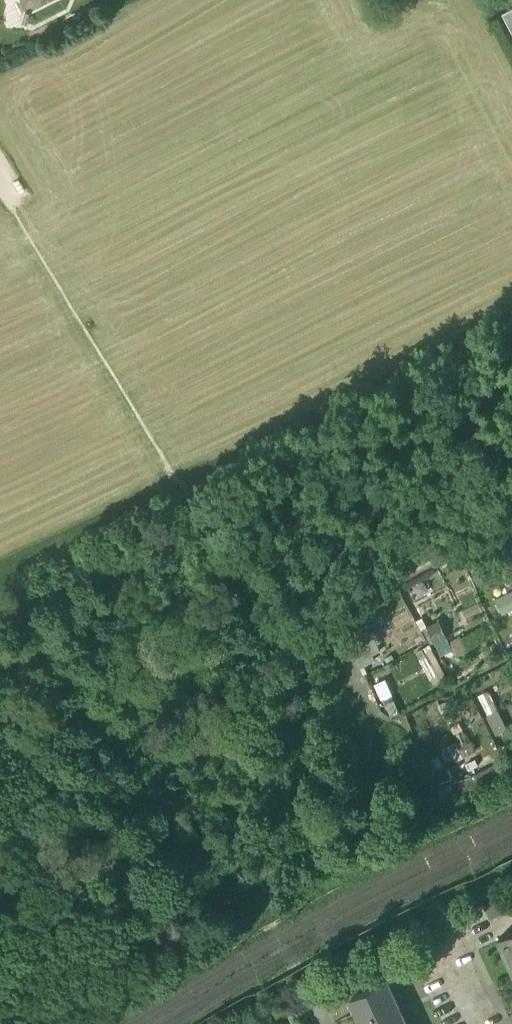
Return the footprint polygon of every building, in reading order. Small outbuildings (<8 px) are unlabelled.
[(24,11),(21,22),(25,23),(28,13),(54,0),(19,0),(24,11)] [(503,15),(511,32),(511,10),(503,15)] [(490,919),(511,909),(511,908),(506,894),(483,905),(490,919)] [(499,938),(511,968),(511,932),(499,938)] [(363,1023),(406,1023),(387,983),(352,999),(363,1023)]
